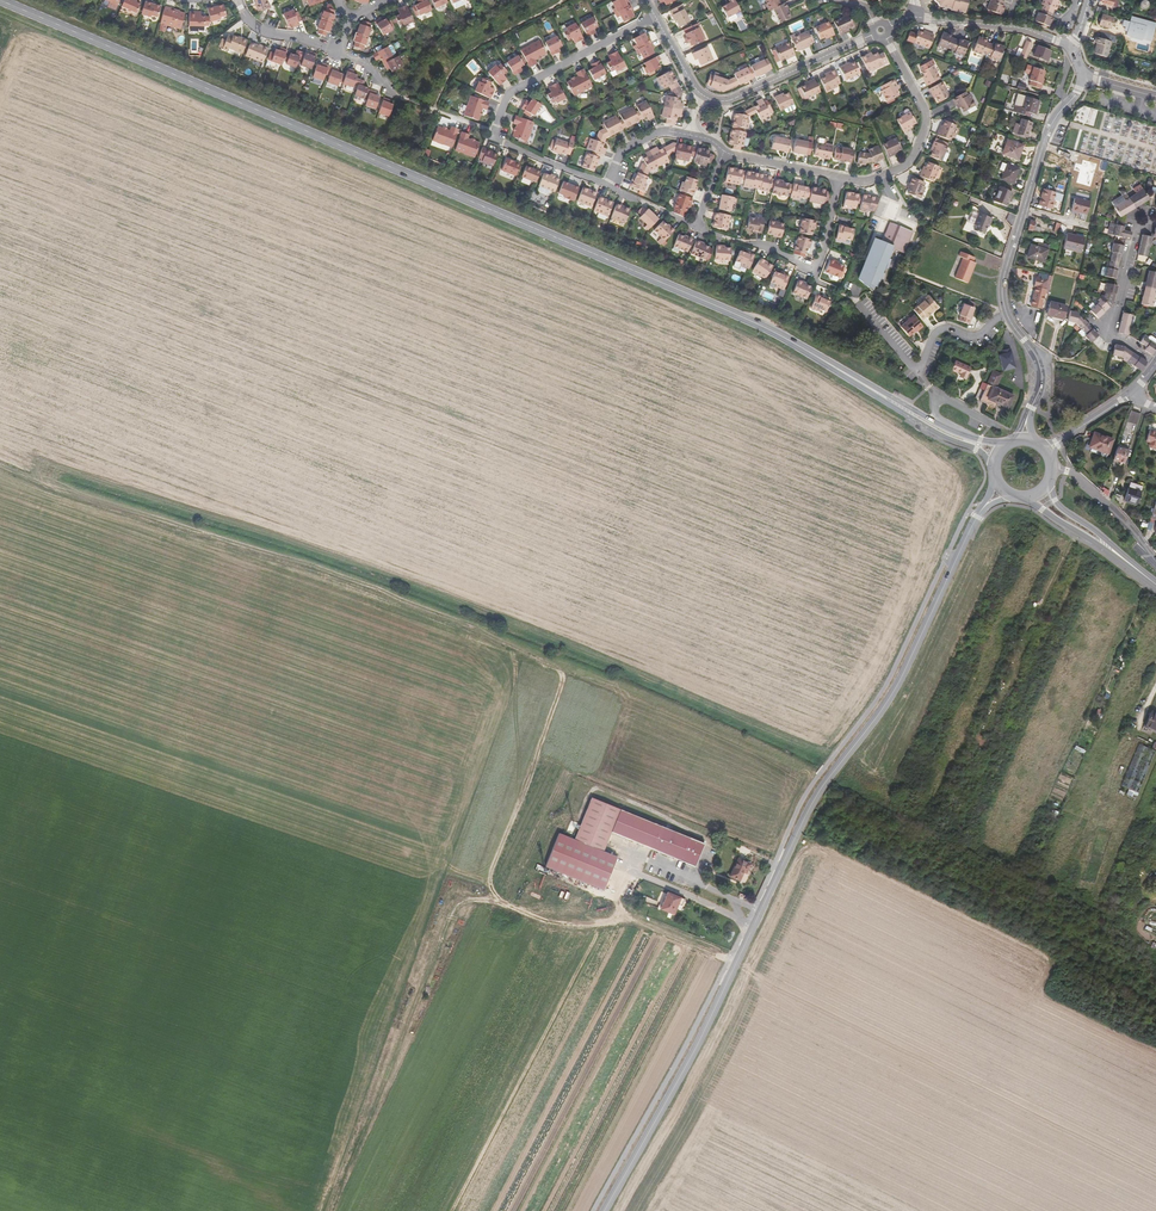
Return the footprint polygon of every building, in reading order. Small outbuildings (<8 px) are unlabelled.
[(110,2),(108,7),(115,10),(120,0),(105,0),(110,2)] [(137,0),(124,0),(121,6),(137,13),(140,4),(137,2),(137,0)] [(259,11),(270,7),(269,5),(267,0),(255,0),(259,11)] [(420,2),(418,3),(419,4),(415,6),(419,16),(432,10),(427,0),(420,0),(420,2)] [(435,8),(447,3),(446,0),(431,0),(435,8)] [(615,13),(631,5),(629,1),(626,2),(625,0),(616,0),(613,2),(616,8),(613,9),(615,13)] [(709,7),(705,0),(698,0),(704,10),(709,7)] [(729,2),(730,3),(727,5),(722,8),(727,18),(740,11),(737,3),(735,0),(729,0),(729,2)] [(768,11),(772,9),(782,4),(780,0),(765,0),(767,4),(765,4),(768,11)] [(935,1),(936,1),(939,6),(951,9),(950,10),(955,12),(955,10),(956,9),(958,9),(958,11),(964,13),(967,0),(934,0),(935,1)] [(1003,11),(1004,6),(1002,5),(1003,1),(1000,0),(990,0),(986,10),(999,14),(1001,10),(1003,11)] [(1039,8),(1049,12),(1051,8),(1053,9),(1055,5),(1053,4),(1054,0),(1040,0),(1039,3),(1040,4),(1039,8)] [(1137,11),(1144,13),(1147,0),(1141,0),(1137,11)] [(161,7),(154,5),(152,4),(153,3),(145,1),(141,15),(150,17),(151,16),(157,18),(161,7)] [(790,12),(787,12),(786,9),(788,8),(786,3),(772,9),(779,23),(791,18),(791,16),(790,12)] [(223,5),(217,6),(214,7),(214,5),(206,7),(210,21),(220,19),(219,17),(226,15),(223,5)] [(634,16),(632,12),(631,10),(633,9),(631,5),(615,13),(618,17),(621,15),(624,21),(634,16)] [(690,21),(681,5),(670,11),(672,15),(673,15),(677,22),(680,27),(690,21)] [(407,6),(399,9),(401,13),(399,14),(400,15),(395,17),(399,26),(403,24),(404,26),(414,22),(407,6)] [(180,11),(165,7),(159,30),(164,31),(166,25),(181,29),(181,27),(182,25),(183,23),(185,14),(180,12),(180,11)] [(324,11),(321,20),(332,24),(335,15),(334,15),(335,11),(327,8),(326,12),(324,11)] [(1032,20),(1038,22),(1044,25),(1046,20),(1048,21),(1050,17),(1048,16),(1049,12),(1039,8),(1037,12),(1035,11),(1032,20)] [(288,26),(292,25),(294,24),(295,27),(300,25),(294,10),(283,14),(288,26)] [(200,16),(201,13),(199,13),(199,12),(189,12),(189,26),(205,26),(205,16),(200,16)] [(1109,28),(1112,18),(1102,14),(1099,25),(1109,28)] [(844,31),(849,28),(854,26),(849,15),(835,22),(840,35),(845,33),(844,31)] [(1155,25),(1155,24),(1131,16),(1129,22),(1123,20),(1121,25),(1124,26),(1125,25),(1128,26),(1126,31),(1125,35),(1141,40),(1143,35),(1147,36),(1152,38),(1155,25)] [(588,36),(594,33),(593,32),(595,31),(594,29),(598,27),(593,17),(581,23),(588,36)] [(381,22),(379,19),(375,22),(383,35),(393,30),(386,19),(383,21),(381,22)] [(329,32),(332,24),(321,20),(318,29),(320,29),(318,34),(326,36),(327,32),(329,32)] [(360,24),(357,33),(368,37),(371,28),(370,28),(371,23),(363,21),(362,25),(360,24)] [(830,35),(831,36),(835,35),(829,21),(815,28),(821,39),(825,37),(830,35)] [(573,38),(573,39),(576,38),(578,42),(585,38),(577,23),(567,28),(568,30),(565,32),(569,40),(573,38)] [(687,37),(686,38),(688,43),(690,42),(692,46),(704,41),(701,33),(702,33),(698,24),(684,30),(687,37)] [(801,50),(805,48),(804,46),(810,44),(814,42),(809,31),(795,37),(796,39),(793,41),(798,50),(801,49),(801,50)] [(929,35),(923,33),(918,31),(917,34),(910,31),(907,40),(913,42),(928,48),(934,35),(929,33),(929,35)] [(365,46),(368,37),(357,33),(354,42),(356,42),(354,46),(362,49),(364,45),(365,46)] [(652,42),(650,38),(648,39),(647,37),(644,33),(634,39),(637,45),(634,46),(636,50),(652,42)] [(952,35),(948,33),(947,35),(942,33),(937,46),(946,49),(947,47),(951,48),(955,38),(951,37),(952,35)] [(1101,39),(1097,37),(1095,43),(1097,43),(1094,54),(1105,57),(1110,42),(1115,43),(1116,37),(1103,33),(1101,39)] [(242,54),(248,41),(242,39),(242,40),(233,37),(229,36),(226,41),(223,48),(223,49),(227,51),(229,48),(242,54)] [(552,55),(558,52),(557,51),(559,50),(558,47),(562,45),(557,36),(545,42),(552,55)] [(963,41),(964,40),(960,38),(959,40),(955,38),(951,48),(955,50),(954,52),(963,56),(968,43),(963,41)] [(987,40),(983,39),(982,41),(977,39),(972,51),(981,55),(982,52),(986,54),(990,44),(986,42),(987,40)] [(535,59),(538,57),(541,56),(546,53),(539,40),(536,42),(535,42),(530,44),(530,45),(521,50),(530,67),(537,63),(535,59)] [(1026,59),(1032,43),(1027,41),(1023,49),(1020,57),(1026,59)] [(651,48),(654,46),(652,42),(636,50),(638,54),(640,53),(644,59),(654,54),(652,50),(651,48)] [(263,63),(268,51),(259,48),(259,46),(251,43),(245,56),(263,63)] [(791,56),(792,58),(796,56),(790,43),(775,49),(781,61),(786,58),(791,56)] [(999,47),(1000,45),(995,43),(994,46),(990,44),(986,54),(991,56),(990,58),(999,61),(1003,49),(999,47)] [(382,61),(388,58),(392,56),(396,53),(391,44),(387,47),(385,48),(373,55),(376,60),(381,58),(382,61)] [(1036,45),(1035,47),(1032,56),(1047,62),(1051,51),(1036,45)] [(713,60),(707,47),(693,54),(695,58),(697,58),(701,66),(713,60)] [(282,52),(279,51),(275,50),(271,62),(282,66),(284,60),(285,56),(287,50),(283,49),(282,52)] [(290,54),(289,57),(288,61),(286,64),(296,68),(300,56),(302,52),(297,50),(295,56),(290,54)] [(617,51),(610,54),(612,59),(610,60),(611,61),(607,63),(611,71),(615,69),(616,71),(625,66),(617,51)] [(317,54),(313,53),(312,56),(309,55),(305,53),(304,58),(301,65),(311,69),(317,54)] [(870,57),(868,54),(861,58),(867,71),(871,69),(872,71),(883,66),(883,65),(887,63),(883,54),(878,56),(877,54),(872,56),(870,57)] [(515,75),(520,72),(520,70),(521,69),(520,67),(524,65),(524,64),(526,63),(523,58),(521,59),(519,56),(519,55),(507,62),(515,75)] [(659,62),(662,60),(659,55),(645,63),(647,67),(645,68),(648,74),(661,67),(660,64),(659,62)] [(389,66),(390,68),(392,72),(403,66),(398,56),(394,58),(390,61),(384,64),(386,68),(389,66)] [(756,77),(760,75),(764,73),(769,71),(764,61),(763,57),(759,59),(761,62),(757,64),(751,66),(751,67),(756,77)] [(921,71),(924,76),(927,81),(925,82),(927,85),(939,79),(932,65),(934,64),(931,60),(919,66),(922,71),(921,71)] [(599,61),(593,64),(594,65),(592,66),(593,68),(589,70),(594,80),(606,73),(599,61)] [(845,67),(844,65),(840,67),(846,80),(860,74),(855,62),(850,65),(845,67)] [(502,76),(504,75),(503,74),(507,70),(501,63),(497,66),(496,65),(488,72),(499,85),(505,80),(502,76)] [(331,67),(324,64),(323,67),(321,66),(317,65),(313,77),(323,81),(325,75),(328,76),(331,67)] [(745,70),(734,74),(736,77),(739,84),(743,83),(747,81),(752,78),(749,71),(748,68),(746,65),(743,66),(745,70)] [(1040,83),(1041,78),(1044,70),(1032,67),(1025,65),(1022,73),(1029,75),(1028,80),(1029,80),(1028,85),(1040,89),(1042,83),(1040,83)] [(337,72),(338,69),(331,67),(328,76),(330,76),(328,83),(338,86),(342,74),(339,73),(337,72)] [(354,88),(355,83),(357,78),(358,76),(354,75),(352,74),(353,71),(349,69),(343,84),(347,85),(354,88)] [(579,76),(575,78),(572,80),(567,82),(574,96),(577,94),(578,94),(584,91),(584,90),(592,86),(583,69),(577,72),(579,76)] [(828,76),(825,77),(820,79),(826,92),(838,87),(837,85),(840,83),(834,70),(827,73),(828,76)] [(669,86),(677,82),(675,78),(673,79),(671,75),(672,75),(670,71),(657,78),(661,86),(667,82),(669,86)] [(710,87),(715,88),(720,90),(724,91),(727,81),(717,77),(718,74),(714,73),(713,77),(710,87)] [(736,77),(727,81),(724,91),(739,84),(736,77)] [(490,89),(490,87),(489,87),(491,82),(483,78),(481,82),(479,81),(474,91),(490,98),(493,91),(490,89)] [(811,83),(805,85),(800,88),(801,90),(798,92),(801,97),(804,96),(805,99),(820,92),(814,79),(810,81),(811,83)] [(371,90),(368,89),(363,87),(365,81),(361,80),(359,84),(355,96),(365,99),(366,96),(369,97),(371,90)] [(894,88),(897,86),(893,80),(881,87),(882,90),(881,91),(887,102),(899,96),(896,91),(894,88)] [(558,82),(551,86),(553,90),(551,91),(552,92),(547,94),(552,103),(556,101),(556,103),(566,98),(558,82)] [(932,91),(935,96),(938,101),(949,95),(941,82),(929,89),(930,91),(932,91)] [(673,94),(673,97),(681,99),(682,92),(679,86),(671,90),(673,94)] [(366,105),(376,109),(380,97),(377,95),(374,95),(375,92),(371,90),(369,97),(366,105)] [(953,98),(957,106),(959,104),(960,107),(963,112),(975,105),(969,94),(967,95),(965,91),(953,98)] [(794,106),(793,103),(788,92),(783,94),(777,96),(777,95),(772,97),(778,110),(784,107),(785,110),(787,111),(794,107),(794,106)] [(680,105),(680,102),(681,99),(673,97),(667,95),(665,107),(682,111),(683,106),(680,105)] [(479,116),(481,112),(482,108),(486,110),(489,102),(471,96),(467,106),(465,111),(465,112),(464,115),(477,121),(479,116)] [(1024,111),(1031,113),(1035,115),(1039,101),(1024,96),(1020,107),(1013,105),(1011,111),(1023,115),(1024,111)] [(393,105),(390,104),(387,103),(388,100),(384,98),(379,113),(389,117),(393,105)] [(529,103),(527,101),(526,103),(525,102),(521,108),(533,116),(540,105),(532,99),(529,103)] [(770,115),(773,113),(767,100),(764,102),(762,99),(758,101),(760,104),(758,105),(753,107),(754,108),(756,113),(760,120),(770,115)] [(636,106),(639,111),(643,119),(647,117),(649,116),(650,119),(654,117),(647,102),(646,101),(636,106)] [(619,114),(622,120),(626,127),(632,124),(631,123),(635,122),(635,123),(640,121),(640,120),(636,113),(633,107),(619,114)] [(662,117),(667,118),(676,120),(676,121),(677,116),(678,114),(681,115),(682,111),(665,107),(662,117)] [(745,112),(744,115),(749,116),(756,113),(754,108),(745,112)] [(907,128),(911,125),(916,123),(910,112),(908,109),(907,109),(904,110),(904,112),(905,115),(897,120),(904,132),(907,130),(907,128)] [(748,120),(749,116),(744,115),(735,113),(734,117),(735,118),(734,122),(733,121),(732,126),(731,129),(740,131),(741,128),(748,129),(749,120),(748,120)] [(517,125),(516,129),(515,131),(513,137),(527,142),(527,139),(528,139),(531,132),(530,131),(534,122),(516,116),(513,123),(517,125)] [(603,123),(605,128),(599,131),(606,137),(609,136),(616,133),(615,131),(618,130),(619,131),(623,129),(619,121),(616,116),(603,123)] [(940,131),(938,131),(937,135),(950,140),(950,139),(954,141),(957,133),(957,132),(954,131),(956,125),(953,124),(955,121),(948,118),(946,121),(944,120),(942,126),(940,131)] [(1021,119),(1019,124),(1016,133),(1026,137),(1031,123),(1021,119)] [(449,132),(445,131),(442,130),(437,128),(431,141),(435,143),(436,143),(441,146),(442,145),(451,149),(458,131),(451,128),(449,132)] [(745,136),(746,132),(740,131),(731,129),(730,134),(732,134),(731,138),(730,138),(728,144),(729,144),(733,145),(733,149),(740,150),(741,147),(747,148),(750,137),(745,136)] [(604,144),(606,137),(599,131),(596,141),(604,144)] [(474,141),(471,140),(467,139),(469,135),(461,132),(455,150),(464,153),(464,154),(470,156),(471,156),(474,157),(479,143),(474,141)] [(771,149),(788,153),(790,141),(773,137),(771,149)] [(805,154),(809,155),(813,138),(808,137),(807,142),(795,140),(792,152),(805,155),(805,154)] [(817,139),(814,155),(823,157),(823,158),(829,160),(832,146),(825,144),(826,140),(819,138),(817,139)] [(897,138),(883,144),(889,157),(893,155),(892,154),(897,151),(902,149),(897,138)] [(558,152),(566,154),(569,143),(556,139),(552,151),(557,153),(558,152)] [(604,144),(596,141),(590,139),(587,149),(593,152),(601,155),(603,155),(605,151),(602,150),(603,148),(604,144)] [(938,139),(937,142),(934,141),(932,146),(934,147),(932,151),(930,156),(941,161),(947,147),(944,145),(945,142),(938,139)] [(1021,145),(1007,139),(1002,154),(1017,160),(1020,153),(1019,152),(1021,145)] [(673,143),(662,148),(666,156),(675,151),(677,143),(673,143)] [(689,161),(690,156),(692,147),(685,145),(685,147),(681,146),(681,144),(677,143),(675,151),(674,158),(689,161)] [(486,148),(482,146),(478,157),(483,159),(482,161),(493,165),(497,154),(486,149),(486,148)] [(884,159),(878,146),(868,150),(870,154),(867,154),(859,153),(857,165),(865,167),(865,164),(871,163),(873,162),(874,163),(884,159)] [(669,161),(666,156),(662,148),(658,150),(657,151),(655,148),(651,150),(659,166),(669,161)] [(706,166),(707,163),(712,164),(714,155),(708,154),(709,150),(705,149),(705,151),(701,150),(701,148),(697,148),(695,157),(694,161),(698,162),(698,164),(706,166)] [(842,161),(851,163),(854,151),(842,149),(842,150),(836,148),(834,158),(835,159),(839,160),(840,160),(842,161)] [(642,158),(644,162),(649,171),(659,166),(651,150),(646,152),(648,155),(646,156),(642,158)] [(597,161),(599,162),(600,158),(592,155),(587,153),(582,167),(593,172),(596,165),(597,161)] [(502,169),(516,175),(520,164),(506,158),(502,169)] [(1076,182),(1090,186),(1097,164),(1083,160),(1082,165),(1076,163),(1074,170),(1080,172),(1076,182)] [(646,176),(649,171),(644,162),(642,163),(638,173),(646,176)] [(928,162),(926,168),(924,173),(921,172),(920,176),(933,182),(939,167),(928,162)] [(1019,169),(1007,164),(1006,164),(1001,162),(999,170),(1003,171),(1001,179),(1013,184),(1019,169)] [(1097,169),(1105,171),(1107,164),(1099,162),(1097,169)] [(521,176),(536,182),(540,171),(525,165),(521,176)] [(742,170),(738,170),(738,171),(734,170),(734,169),(728,167),(725,182),(740,185),(741,179),(742,170)] [(759,174),(755,173),(755,175),(751,174),(751,172),(746,171),(742,170),(741,179),(745,180),(743,186),(751,188),(752,187),(756,188),(759,174)] [(554,191),(559,179),(554,177),(550,175),(544,173),(538,185),(537,190),(547,194),(549,189),(554,191)] [(638,173),(635,178),(633,182),(631,181),(630,186),(643,192),(647,183),(645,182),(647,177),(646,176),(638,173)] [(772,177),(768,176),(767,177),(763,176),(764,175),(759,174),(756,188),(760,189),(760,190),(768,192),(770,185),(773,186),(774,181),(771,180),(772,177)] [(693,195),(695,191),(693,191),(695,186),(696,180),(687,177),(684,183),(682,182),(679,190),(693,195)] [(912,177),(908,185),(911,186),(910,189),(908,194),(920,199),(925,187),(923,187),(925,183),(912,177)] [(786,196),(787,193),(789,184),(783,183),(779,182),(780,180),(774,179),(773,186),(772,193),(786,196)] [(573,200),(579,186),(573,184),(573,185),(569,183),(563,181),(558,193),(564,195),(563,197),(573,200)] [(798,186),(798,184),(793,183),(793,185),(791,194),(790,199),(799,200),(800,198),(806,199),(806,197),(808,189),(808,188),(802,187),(798,186)] [(587,190),(587,188),(583,187),(577,201),(591,206),(597,192),(591,190),(590,191),(587,190)] [(827,190),(820,189),(820,191),(816,190),(816,188),(812,187),(811,189),(810,198),(809,202),(824,205),(827,190)] [(1007,207),(1012,193),(998,187),(992,201),(1007,207)] [(1120,216),(1125,213),(1128,212),(1126,209),(1133,204),(1128,197),(1123,188),(1119,191),(1122,195),(1111,201),(1114,206),(1120,216)] [(1132,195),(1128,197),(1133,204),(1140,200),(1142,203),(1145,202),(1149,199),(1143,189),(1136,193),(1137,194),(1133,196),(1132,195)] [(1062,195),(1045,190),(1043,198),(1041,197),(1039,204),(1051,208),(1054,199),(1060,200),(1062,195)] [(858,195),(854,194),(854,196),(850,195),(850,193),(846,192),(843,208),(851,209),(852,208),(855,209),(858,195)] [(689,203),(690,204),(692,199),(679,194),(674,208),(675,208),(676,209),(675,213),(683,215),(684,212),(685,213),(688,207),(689,203)] [(722,195),(721,200),(720,204),(719,209),(730,211),(732,201),(736,202),(736,198),(722,195)] [(867,198),(867,196),(862,195),(859,210),(868,212),(868,211),(872,212),(875,198),(871,197),(871,198),(867,198)] [(613,202),(607,200),(606,201),(603,200),(603,198),(599,196),(593,210),(607,216),(613,202)] [(1081,213),(1086,214),(1089,202),(1074,198),(1071,210),(1081,213)] [(631,209),(625,207),(624,208),(620,207),(621,205),(617,204),(611,217),(626,223),(631,209)] [(645,227),(647,230),(657,219),(654,216),(650,212),(647,209),(639,217),(647,224),(645,227)] [(716,212),(715,217),(717,217),(716,221),(714,221),(713,227),(727,230),(730,215),(716,212)] [(988,223),(990,224),(992,218),(978,212),(973,225),(975,226),(977,227),(975,232),(983,234),(986,227),(988,223)] [(747,228),(753,229),(757,230),(757,232),(761,233),(764,221),(749,218),(747,228)] [(814,226),(815,227),(816,221),(805,219),(802,218),(799,233),(812,236),(813,229),(814,226)] [(777,236),(776,237),(781,238),(783,231),(784,223),(770,220),(767,233),(773,235),(777,236)] [(1034,226),(1034,223),(1035,221),(1030,220),(1028,229),(1039,232),(1040,227),(1036,226),(1034,226)] [(670,228),(667,225),(662,221),(653,230),(661,237),(657,242),(660,245),(664,241),(674,230),(671,227),(670,228)] [(915,232),(888,221),(881,240),(895,246),(893,251),(905,255),(915,232)] [(1125,238),(1125,239),(1129,240),(1131,232),(1123,230),(1124,226),(1125,223),(1117,221),(1116,224),(1113,235),(1125,238)] [(843,228),(843,226),(838,225),(835,239),(843,241),(844,239),(851,241),(853,230),(847,229),(843,228)] [(673,246),(687,252),(692,239),(688,237),(687,239),(684,237),(678,234),(673,246)] [(1084,238),(1067,234),(1063,248),(1081,253),(1084,238)] [(1146,257),(1150,242),(1146,241),(1147,235),(1143,234),(1138,255),(1146,257)] [(806,254),(808,248),(809,245),(810,245),(812,240),(798,236),(794,251),(806,254)] [(881,240),(875,238),(858,279),(878,287),(893,251),(895,246),(881,240)] [(1113,251),(1110,260),(1119,262),(1120,257),(1119,257),(1120,253),(1121,254),(1124,245),(1124,241),(1114,239),(1111,251),(1113,251)] [(700,244),(700,242),(696,240),(690,253),(704,259),(709,248),(703,245),(700,244)] [(720,247),(720,246),(716,245),(714,259),(729,261),(731,248),(724,248),(720,247)] [(1043,262),(1047,250),(1030,245),(1027,256),(1038,259),(1038,261),(1043,262)] [(740,266),(748,270),(754,255),(751,254),(750,255),(745,254),(739,251),(735,261),(733,266),(734,268),(737,269),(739,268),(740,266)] [(963,258),(955,278),(967,283),(971,273),(969,273),(974,262),(973,262),(974,258),(961,252),(959,257),(963,258)] [(752,270),(765,279),(773,266),(767,263),(766,264),(763,262),(764,261),(761,258),(752,270)] [(834,262),(834,261),(830,259),(823,275),(824,277),(828,278),(829,278),(830,275),(838,278),(843,266),(837,264),(834,262)] [(1105,276),(1115,278),(1118,270),(1116,270),(1117,266),(1118,266),(1119,262),(1110,260),(1108,267),(1107,267),(1105,276)] [(1149,288),(1155,290),(1155,272),(1148,270),(1146,279),(1150,280),(1149,288)] [(787,275),(782,273),(781,275),(780,275),(775,273),(770,283),(776,285),(775,287),(781,289),(787,275)] [(1036,277),(1034,286),(1034,287),(1035,287),(1034,291),(1033,290),(1030,305),(1030,306),(1040,309),(1044,294),(1045,291),(1048,292),(1052,276),(1038,273),(1037,277),(1036,277)] [(801,283),(802,282),(798,280),(793,292),(807,298),(811,287),(805,284),(801,283)] [(1103,295),(1101,297),(1107,304),(1111,300),(1112,293),(1116,294),(1118,286),(1114,285),(1106,283),(1104,291),(1105,291),(1104,295),(1103,295)] [(1142,295),(1140,304),(1152,307),(1154,298),(1154,297),(1154,294),(1155,294),(1155,291),(1155,290),(1149,288),(1146,296),(1142,295)] [(1111,300),(1107,304),(1110,306),(1114,303),(1116,294),(1112,293),(1111,300)] [(820,298),(821,296),(816,294),(811,308),(818,311),(819,309),(826,311),(829,302),(824,300),(820,298)] [(924,302),(914,310),(923,321),(926,317),(927,318),(939,308),(930,297),(928,297),(925,299),(924,302)] [(1090,310),(1092,312),(1098,318),(1104,312),(1102,309),(1107,304),(1101,297),(1098,300),(1099,301),(1090,310)] [(1066,306),(1050,302),(1047,315),(1062,319),(1066,306)] [(974,308),(964,303),(958,319),(969,324),(971,319),(970,318),(974,308)] [(1102,309),(1104,312),(1110,306),(1107,304),(1102,309)] [(1078,312),(1070,310),(1067,321),(1076,323),(1081,328),(1087,322),(1084,319),(1083,320),(1080,317),(1078,316),(1078,312)] [(1124,328),(1128,329),(1131,315),(1123,312),(1118,333),(1122,334),(1124,328)] [(907,322),(901,328),(909,337),(914,333),(918,330),(919,331),(923,327),(914,317),(911,319),(910,318),(907,320),(907,322)] [(1084,336),(1090,342),(1092,341),(1098,335),(1092,328),(1091,329),(1089,326),(1090,325),(1087,322),(1081,328),(1086,334),(1084,336)] [(1148,337),(1145,335),(1139,342),(1146,347),(1144,350),(1151,355),(1155,349),(1155,339),(1151,336),(1149,336),(1148,337)] [(1122,360),(1126,362),(1131,355),(1123,350),(1123,346),(1115,344),(1112,353),(1112,355),(1121,357),(1123,358),(1122,360)] [(1123,350),(1131,355),(1132,353),(1123,346),(1123,350)] [(1003,370),(1014,367),(1009,348),(1001,350),(1002,354),(999,355),(1003,370)] [(1131,364),(1140,371),(1147,362),(1140,357),(1139,357),(1137,360),(1131,355),(1126,362),(1130,365),(1131,364)] [(950,370),(956,373),(957,371),(960,373),(959,376),(965,379),(970,368),(954,361),(950,370)] [(993,371),(987,384),(984,391),(979,401),(987,404),(988,403),(995,406),(996,403),(1007,408),(1013,396),(995,388),(1001,375),(993,371)] [(1140,414),(1131,410),(1127,422),(1136,425),(1140,414)] [(1150,429),(1146,441),(1149,443),(1149,445),(1150,448),(1154,449),(1155,448),(1155,431),(1150,429)] [(1113,439),(1094,433),(1089,446),(1108,453),(1113,439)] [(1128,450),(1117,447),(1113,460),(1124,464),(1128,450)] [(1130,482),(1129,487),(1141,491),(1143,486),(1130,482)] [(1141,491),(1129,487),(1125,500),(1132,503),(1132,501),(1137,503),(1141,491)] [(1152,711),(1145,726),(1155,731),(1155,713),(1152,711)] [(1121,786),(1129,789),(1137,792),(1155,751),(1140,744),(1121,786)] [(560,833),(547,866),(604,890),(617,857),(604,852),(612,833),(696,869),(706,846),(593,798),(596,791),(583,785),(565,826),(579,832),(575,840),(560,833)] [(1135,798),(1137,792),(1129,789),(1126,794),(1135,798)] [(749,876),(753,867),(739,861),(731,879),(742,883),(745,874),(749,876)] [(681,897),(662,890),(658,901),(661,902),(659,909),(675,915),(681,897)]
